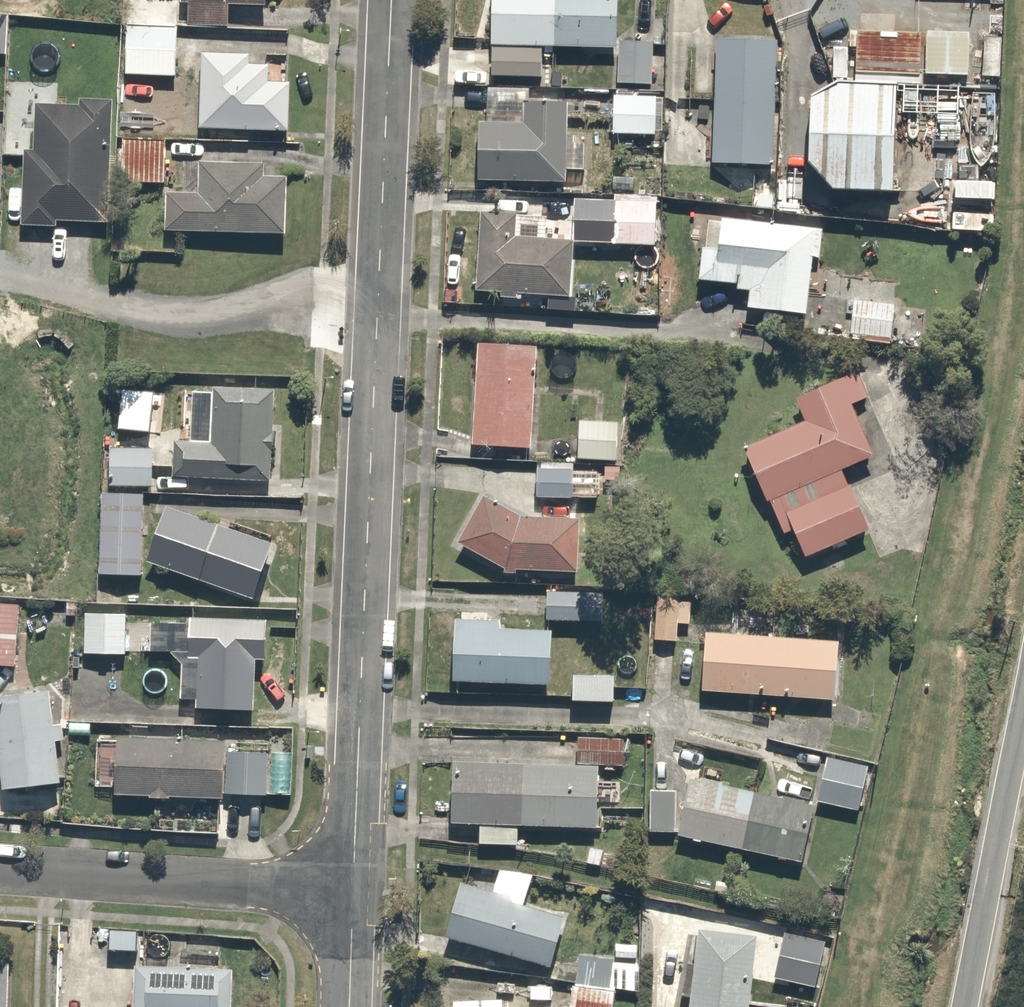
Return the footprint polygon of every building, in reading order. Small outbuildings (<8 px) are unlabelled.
[(121,76),(173,79),(178,0),(126,0),(121,76)] [(178,24),(228,25),(229,3),(263,3),(263,0),(178,0),(178,24)] [(489,46),(615,51),(617,0),(490,0),(489,46)] [(971,29),(926,28),(925,71),(970,73),(971,29)] [(779,42),(722,39),(716,162),(772,165),(779,42)] [(652,43),(618,40),(615,80),(649,82),(652,43)] [(266,57),(201,53),(197,126),(286,131),(289,82),(265,80),(266,57)] [(892,194),(898,86),(835,83),(806,100),(805,162),(833,191),(892,194)] [(651,91),(615,90),(613,130),(650,132),(651,91)] [(103,220),(109,99),(81,97),(80,106),(33,104),(31,147),(22,146),(18,223),(55,225),(56,217),(103,220)] [(567,105),(523,104),(523,124),(476,123),(475,180),(565,182),(567,105)] [(163,136),(121,134),(119,179),(161,181),(163,136)] [(163,190),(162,231),(285,234),(286,174),(266,173),(266,164),(183,162),(182,191),(163,190)] [(996,177),(950,176),(949,230),(994,231),(996,177)] [(575,193),(573,238),(651,240),(652,195),(575,193)] [(570,299),(569,241),(515,237),(516,214),(476,210),(477,288),(570,299)] [(819,231),(705,221),(700,279),(737,282),(736,292),(747,289),(745,309),(804,314),(809,258),(816,258),(819,231)] [(894,300),(850,298),(848,338),(893,340),(894,300)] [(474,340),(471,445),(530,450),(538,341),(474,340)] [(871,401),(860,372),(797,396),(809,428),(753,449),(784,531),(792,528),(803,557),(870,532),(848,474),(877,463),(856,407),(871,401)] [(276,391),(176,385),(171,473),(271,479),(276,391)] [(108,448),(107,482),(150,483),(151,449),(108,448)] [(572,464),(537,463),(535,494),(571,496),(572,464)] [(137,570),(139,488),(101,487),(98,569),(137,570)] [(521,517),(484,494),(454,541),(503,572),(579,575),(581,520),(521,517)] [(273,547),(167,508),(146,562),(252,601),(273,547)] [(676,599),(648,597),(645,635),(674,637),(676,599)] [(0,598),(0,664),(13,665),(18,599),(0,598)] [(126,610),(83,609),(82,648),(124,650),(126,610)] [(501,621),(453,618),(449,682),(550,687),(554,631),(501,628),(501,621)] [(195,659),(194,711),(254,713),(255,660),(263,661),(264,621),(185,620),(184,659),(195,659)] [(838,643),(704,632),(700,691),(833,702),(838,643)] [(614,671),(570,670),(570,701),(613,701),(614,671)] [(0,698),(0,787),(1,794),(59,786),(53,741),(66,739),(63,722),(54,724),(49,691),(0,698)] [(222,799),(224,739),(116,736),(114,796),(222,799)] [(266,748),(226,747),(225,790),(265,792),(266,748)] [(865,759),(825,752),(817,798),(856,805),(865,759)] [(521,825),(524,764),(452,762),(450,823),(521,825)] [(597,767),(524,764),(521,825),(594,828),(597,767)] [(814,803),(689,775),(675,836),(801,863),(814,803)] [(674,791),(649,790),(648,828),(673,829),(674,791)] [(567,917),(462,885),(446,934),(551,967),(567,917)] [(831,940),(782,929),(773,972),(822,983),(831,940)] [(688,1006),(749,1006),(759,938),(699,930),(688,1006)] [(575,953),(567,1006),(613,1006),(620,959),(575,953)] [(9,960),(0,959),(0,1006),(7,1006),(9,960)] [(133,967),(132,1006),(230,1006),(232,971),(133,967)]
